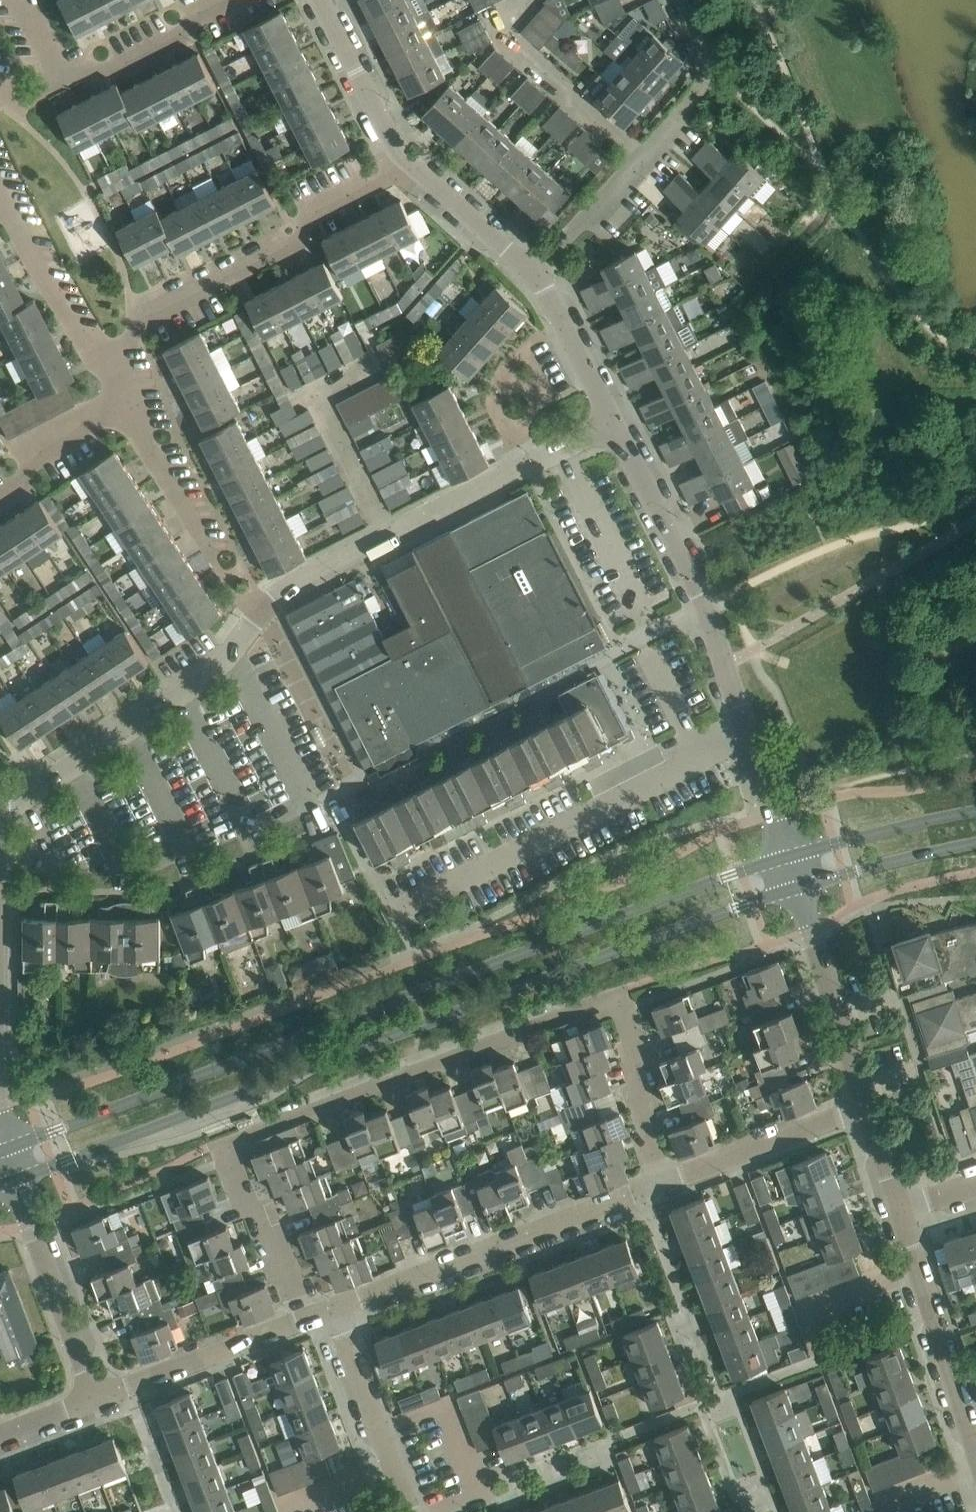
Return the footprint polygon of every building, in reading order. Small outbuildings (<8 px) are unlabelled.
[(80,0),(56,0),(74,35),(93,26),(80,0)] [(105,0),(80,0),(93,26),(113,16),(105,0)] [(129,0),(105,0),(113,16),(132,6),(129,0)] [(370,17),(404,0),(361,0),(370,17)] [(407,0),(404,0),(370,17),(380,36),(416,17),(407,0)] [(477,11),(488,5),(486,0),(471,0),(477,11)] [(551,0),(548,0),(538,11),(558,29),(559,27),(560,27),(565,21),(569,16),(551,0)] [(621,2),(620,0),(595,0),(601,11),(621,2)] [(606,21),(608,20),(626,12),(621,2),(601,11),(606,21)] [(291,30),(281,10),(245,29),(255,49),(291,30)] [(433,17),(430,10),(416,17),(380,36),(390,56),(426,37),(419,24),(433,17)] [(558,29),(538,11),(529,22),(549,39),(554,34),(554,33),(558,29)] [(569,35),(578,25),(570,18),(565,21),(560,27),(569,35)] [(487,31),(481,19),(460,30),(466,42),(487,31)] [(639,20),(623,37),(638,50),(669,78),(674,82),(679,77),(674,72),(684,61),(671,49),(674,46),(674,41),(670,38),(666,38),(663,42),(653,33),(639,20)] [(549,39),(529,22),(521,31),(549,56),(563,41),(554,34),(549,39)] [(301,49),(291,30),(255,49),(265,68),(301,49)] [(471,52),(474,51),(492,42),(487,31),(466,42),(471,52)] [(445,53),(435,33),(426,37),(390,56),(399,75),(436,57),(445,53)] [(618,33),(605,49),(624,66),(654,94),(659,98),(665,93),(660,88),(669,78),(638,50),(623,37),(618,33)] [(220,60),(217,54),(213,45),(204,50),(211,65),(220,60)] [(480,67),(489,75),(506,57),(496,48),(480,67)] [(311,69),(301,49),(265,68),(274,87),(311,69)] [(208,70),(199,53),(179,62),(198,99),(217,89),(208,70)] [(436,57),(399,75),(409,95),(446,76),(436,57)] [(499,83),(501,80),(515,65),(506,57),(489,75),(499,83)] [(198,99),(179,62),(160,72),(179,108),(198,99)] [(654,94),(624,66),(609,82),(640,110),(645,114),(650,109),(645,105),(654,94)] [(321,88),(311,69),(274,87),(284,107),(321,88)] [(223,89),(232,84),(225,70),(216,75),(223,89)] [(179,108),(160,72),(141,82),(159,118),(179,108)] [(511,96),(521,104),(538,86),(528,77),(515,92),(511,96)] [(159,118),(141,82),(122,92),(140,128),(159,118)] [(595,99),(630,131),(635,125),(630,121),(640,110),(609,82),(595,99)] [(122,92),(118,83),(98,93),(117,130),(134,121),(137,129),(140,128),(122,92)] [(468,99),(451,83),(436,100),(423,115),(440,130),(468,99)] [(232,84),(223,89),(230,103),(240,98),(232,84)] [(531,112),(533,109),(547,94),(538,86),(521,104),(531,112)] [(331,108),(321,88),(284,107),(294,126),(331,108)] [(117,130),(98,93),(78,104),(97,140),(117,130)] [(455,144),(460,139),(484,113),(468,99),(440,130),(455,144)] [(78,104),(58,114),(77,150),(97,140),(78,104)] [(553,134),(570,115),(560,106),(543,125),(553,134)] [(341,127),(331,108),(294,126),(304,146),(341,127)] [(243,128),(252,124),(244,109),(236,114),(243,128)] [(472,159),(500,128),(484,113),(460,139),(455,144),(472,159)] [(553,134),(562,142),(579,123),(570,115),(553,134)] [(222,133),(235,126),(231,117),(217,124),(222,133)] [(252,124),(243,128),(250,142),(259,138),(252,124)] [(341,127),(304,146),(314,165),(351,147),(341,127)] [(472,159),(488,173),(516,142),(500,128),(472,159)] [(585,163),(602,144),(585,129),(568,148),(585,163)] [(197,145),(211,138),(207,130),(193,137),(197,145)] [(219,141),(223,150),(244,140),(239,131),(219,141)] [(197,145),(193,137),(178,144),(183,153),(197,145)] [(708,139),(700,149),(751,194),(766,178),(751,164),(737,151),(730,159),(708,139)] [(199,152),(204,160),(223,150),(219,141),(199,152)] [(505,188),(509,183),(532,157),(516,142),(488,173),(505,188)] [(263,167),(272,162),(265,148),(256,152),(263,167)] [(159,165),(172,158),(167,149),(155,156),(159,165)] [(751,194),(700,149),(692,157),(714,176),(707,184),(736,210),(751,194)] [(204,160),(199,152),(185,159),(190,168),(204,160)] [(159,165),(155,156),(140,163),(144,173),(159,165)] [(521,202),(548,172),(532,157),(509,183),(505,188),(521,202)] [(272,162),(263,167),(269,180),(278,176),(272,162)] [(121,188),(135,181),(126,164),(112,171),(121,188)] [(164,180),(179,172),(174,164),(160,171),(164,180)] [(276,205),(267,187),(258,169),(238,179),(256,215),(276,205)] [(121,188),(112,171),(98,179),(107,196),(121,188)] [(164,180),(160,171),(147,178),(151,187),(164,180)] [(555,212),(572,193),(557,180),(548,172),(521,202),(537,217),(547,205),(555,212)] [(701,191),(679,172),(671,181),(721,225),(736,210),(707,184),(701,191)] [(237,225),(256,215),(238,179),(219,189),(237,225)] [(685,209),(678,216),(706,242),(719,227),(721,225),(671,181),(663,190),(685,209)] [(237,225),(219,189),(199,199),(214,228),(217,235),(237,225)] [(217,235),(214,228),(199,199),(179,209),(198,245),(217,235)] [(420,236),(401,199),(381,209),(400,246),(420,236)] [(160,219),(161,218),(156,209),(136,220),(155,256),(174,246),(160,219)] [(179,209),(161,218),(160,219),(174,246),(178,255),(198,245),(179,209)] [(400,246),(381,209),(362,219),(366,228),(381,256),(400,246)] [(654,225),(660,219),(652,212),(646,218),(654,225)] [(381,256),(366,228),(362,219),(342,229),(361,266),(381,256)] [(136,220),(135,220),(117,229),(136,266),(155,256),(136,220)] [(342,229),(323,239),(327,248),(332,257),(325,261),(334,279),(334,280),(361,266),(342,229)] [(635,250),(602,267),(606,277),(581,290),(587,301),(646,271),(635,250)] [(446,269),(454,277),(465,265),(456,258),(446,269)] [(334,279),(325,261),(305,271),(324,307),(343,298),(334,279)] [(5,264),(0,267),(0,291),(15,283),(5,264)] [(657,265),(646,271),(587,301),(592,311),(617,298),(622,307),(656,290),(666,285),(657,265)] [(417,278),(424,286),(434,275),(427,268),(417,278)] [(431,286),(440,293),(454,277),(446,269),(431,286)] [(324,307),(305,271),(285,281),(304,317),(324,307)] [(424,286),(417,278),(405,291),(413,298),(424,286)] [(304,317),(285,281),(266,291),(284,327),(304,317)] [(15,283),(0,291),(0,315),(24,303),(15,283)] [(527,313),(497,285),(482,302),(513,329),(527,313)] [(417,302),(425,310),(440,293),(431,286),(417,302)] [(656,290),(622,307),(626,315),(601,329),(606,340),(666,309),(656,290)] [(284,327),(266,291),(246,301),(255,319),(265,337),(284,327)] [(33,299),(24,303),(0,315),(0,324),(6,337),(43,318),(33,299)] [(388,318),(402,311),(397,302),(383,309),(388,318)] [(425,310),(417,302),(406,314),(414,322),(425,310)] [(513,329),(482,302),(468,318),(498,345),(513,329)] [(678,303),(666,309),(606,340),(612,350),(637,337),(642,345),(675,328),(687,323),(678,303)] [(244,309),(234,314),(241,327),(250,323),(244,309)] [(388,318),(383,309),(368,317),(373,326),(388,318)] [(17,356),(53,338),(43,318),(6,337),(17,356)] [(498,345),(468,318),(453,335),(483,362),(498,345)] [(675,328),(642,345),(646,354),(620,367),(626,378),(685,348),(675,328)] [(336,331),(331,333),(336,343),(338,348),(347,343),(343,336),(340,329),(336,331)] [(211,350),(201,331),(164,349),(174,369),(211,350)] [(398,333),(395,335),(377,344),(382,354),(403,343),(398,333)] [(254,353),(263,348),(256,334),(247,338),(254,353)] [(483,362),(453,335),(438,351),(469,378),(483,362)] [(27,376),(63,358),(53,338),(17,356),(27,376)] [(347,343),(338,348),(346,362),(350,360),(354,358),(347,343)] [(382,354),(387,364),(408,353),(403,343),(382,354)] [(263,348),(254,353),(261,367),(270,362),(263,348)] [(661,384),(695,367),(685,348),(626,378),(631,388),(656,375),(661,384)] [(301,349),(292,353),(300,368),(308,363),(305,356),(303,352),(301,349)] [(184,389),(221,370),(211,350),(174,369),(184,389)] [(387,364),(392,374),(413,363),(408,353),(387,364)] [(73,377),(63,358),(27,376),(36,395),(40,393),(51,388),(63,382),(73,377)] [(308,363),(300,368),(307,382),(316,377),(308,363)] [(695,367),(661,384),(666,393),(640,406),(645,416),(705,386),(695,367)] [(221,370),(184,389),(194,408),(231,390),(221,370)] [(276,396),(286,391),(277,373),(267,378),(276,396)] [(391,403),(403,397),(391,375),(380,381),(391,403)] [(381,409),(391,403),(380,381),(369,386),(381,409)] [(63,410),(75,404),(63,382),(51,388),(63,410)] [(460,404),(450,385),(413,403),(423,423),(460,404)] [(370,414),(381,409),(369,386),(358,392),(370,414)] [(681,423),(715,406),(705,386),(645,416),(651,427),(676,414),(681,423)] [(52,416),(63,410),(51,388),(40,393),(52,416)] [(194,408),(204,428),(241,409),(231,390),(194,408)] [(286,391),(276,396),(282,407),(291,402),(286,391)] [(359,420),(370,414),(358,392),(347,397),(359,420)] [(40,393),(36,395),(29,399),(41,422),(52,416),(40,393)] [(359,420),(347,397),(337,403),(348,425),(359,420)] [(30,427),(41,422),(29,399),(18,404),(30,427)] [(774,401),(765,406),(767,410),(774,412),(778,410),(774,401)] [(19,433),(30,427),(18,404),(8,410),(19,433)] [(470,424),(460,404),(423,423),(433,442),(470,424)] [(715,406),(681,423),(685,431),(660,444),(665,455),(725,425),(715,406)] [(6,411),(0,414),(0,423),(8,439),(19,433),(8,410),(6,411)] [(739,417),(725,425),(665,455),(671,466),(696,453),(701,462),(735,445),(749,437),(739,417)] [(247,439),(237,420),(201,438),(211,458),(247,439)] [(316,424),(301,431),(306,440),(320,433),(316,424)] [(443,462),(480,443),(470,424),(433,442),(443,462)] [(301,431),(287,439),(291,447),(306,440),(301,431)] [(389,435),(375,442),(379,451),(387,447),(394,444),(391,439),(389,435)] [(257,459),(247,439),(211,458),(221,477),(257,459)] [(787,470),(804,461),(793,441),(776,450),(787,470)] [(375,442),(360,450),(362,454),(365,458),(379,451),(375,442)] [(480,443),(443,462),(453,482),(490,463),(480,443)] [(735,445),(701,462),(705,470),(679,483),(685,494),(744,464),(735,445)] [(127,468),(115,450),(80,473),(92,491),(127,468)] [(267,478),(257,459),(221,477),(231,497),(267,478)] [(335,462),(321,470),(325,479),(340,471),(335,462)] [(754,483),(745,465),(744,464),(685,494),(690,504),(716,491),(720,500),(754,483)] [(105,509),(133,491),(139,486),(127,468),(92,491),(105,509)] [(321,470),(307,477),(309,482),(311,486),(322,480),(325,479),(321,470)] [(325,479),(322,480),(326,490),(344,480),(340,471),(325,479)] [(409,473),(394,481),(399,490),(413,482),(409,473)] [(240,517),(277,498),(267,478),(231,497),(240,517)] [(399,490),(394,481),(380,488),(385,497),(399,490)] [(117,527),(151,505),(139,486),(133,491),(105,509),(117,527)] [(607,645),(597,625),(542,518),(539,513),(528,490),(497,506),(492,509),(474,518),(414,549),(412,550),(386,563),(383,564),(391,580),(382,584),(404,626),(384,636),(375,618),(372,612),(379,608),(381,607),(374,594),(372,595),(365,598),(363,594),(362,593),(355,579),(336,588),(287,613),(303,645),(307,643),(310,650),(307,652),(314,649),(317,648),(326,667),(336,685),(346,705),(356,725),(375,763),(376,763),(390,768),(410,758),(414,743),(433,733),(492,704),(490,700),(527,681),(529,685),(607,645)] [(250,536),(287,517),(277,498),(240,517),(250,536)] [(22,511),(44,545),(63,533),(62,531),(53,518),(44,504),(41,499),(22,511)] [(44,504),(53,518),(61,513),(52,499),(44,504)] [(355,501),(341,508),(345,517),(359,510),(355,501)] [(129,545),(163,523),(151,505),(117,527),(129,545)] [(341,508),(326,516),(331,524),(340,520),(345,517),(341,508)] [(345,517),(340,520),(345,531),(364,520),(359,510),(345,517)] [(44,545),(22,511),(4,523),(26,557),(44,545)] [(61,513),(53,518),(62,531),(66,528),(69,526),(66,520),(61,513)] [(260,556),(297,537),(287,517),(250,536),(260,556)] [(4,523),(0,526),(0,558),(7,569),(26,557),(4,523)] [(141,564),(175,541),(163,523),(129,545),(141,564)] [(81,551),(89,545),(81,532),(72,537),(81,551)] [(260,556),(270,575),(307,556),(297,537),(260,556)] [(153,582),(181,563),(187,559),(175,541),(141,564),(153,582)] [(89,545),(81,551),(90,563),(98,558),(89,545)] [(165,600),(199,577),(187,559),(181,563),(153,582),(165,600)] [(105,587),(113,582),(104,568),(96,574),(105,587)] [(69,582),(75,590),(87,582),(82,574),(69,582)] [(177,618),(205,600),(211,596),(199,577),(165,600),(177,618)] [(75,590),(69,582),(55,591),(61,599),(75,590)] [(113,582),(105,587),(114,600),(122,595),(113,582)] [(83,604),(95,596),(90,588),(78,596),(83,604)] [(83,604),(78,596),(65,604),(70,613),(83,604)] [(204,626),(223,614),(211,596),(205,600),(177,618),(189,636),(204,626)] [(33,607),(38,615),(51,605),(46,598),(33,607)] [(129,623),(138,618),(129,604),(120,610),(129,623)] [(38,615),(33,607),(20,616),(25,623),(38,615)] [(41,620),(46,627),(59,618),(54,611),(41,620)] [(138,618),(129,623),(137,637),(146,631),(138,618)] [(46,627),(41,620),(28,628),(34,636),(46,627)] [(149,663),(144,655),(126,628),(108,640),(130,675),(149,663)] [(29,650),(14,629),(6,635),(14,647),(9,650),(15,659),(29,650)] [(143,643),(154,659),(162,654),(151,637),(143,643)] [(112,687),(130,675),(108,640),(90,653),(112,687)] [(9,650),(0,656),(0,664),(3,668),(15,659),(9,650)] [(94,699),(112,687),(90,653),(71,665),(94,699)] [(76,711),(94,699),(71,665),(53,677),(76,711)] [(526,801),(521,791),(544,779),(549,790),(565,782),(559,771),(583,759),(588,770),(603,762),(598,752),(622,739),(624,743),(636,737),(632,729),(627,732),(603,685),(604,685),(597,672),(589,676),(589,677),(558,693),(568,713),(356,820),(378,864),(390,857),(396,868),(411,860),(406,850),(429,838),(434,848),(488,821),(482,810),(506,799),(511,809),(526,801)] [(58,723),(76,711),(53,677),(35,689),(58,723)] [(58,723),(35,689),(17,701),(39,735),(58,723)] [(17,701),(0,712),(0,715),(21,747),(39,735),(17,701)] [(313,842),(319,858),(299,866),(318,915),(332,910),(331,895),(345,890),(325,837),(313,842)] [(279,873),(273,857),(262,861),(283,915),(299,909),(306,920),(318,915),(299,866),(279,873)] [(249,866),(256,882),(236,890),(255,939),(270,934),(269,920),(283,915),(262,861),(249,866)] [(216,897),(210,881),(198,885),(219,939),(236,933),(244,943),(255,939),(236,890),(216,897)] [(186,890),(193,906),(172,914),(179,932),(191,963),(206,957),(205,944),(219,939),(198,885),(186,890)] [(36,918),(24,918),(24,970),(41,970),(44,956),(58,956),(58,900),(46,900),(46,908),(43,908),(36,915),(36,918)] [(71,918),(71,900),(58,900),(58,956),(77,956),(81,970),(93,970),(92,918),(71,918)] [(126,906),(126,975),(131,975),(136,974),(140,972),(145,970),(161,970),(160,917),(153,917),(153,906),(145,906),(140,904),(136,903),(133,902),(128,901),(126,901),(126,906)] [(124,975),(126,975),(126,906),(101,906),(101,917),(92,918),(93,970),(109,970),(112,972),(115,973),(119,974),(124,975)] [(929,934),(929,931),(898,941),(899,944),(885,948),(900,994),(975,969),(975,922),(962,925),(953,927),(938,931),(929,934)] [(332,951),(324,954),(330,969),(338,967),(332,951)] [(779,960),(743,973),(750,992),(743,995),(750,1014),(778,1003),(774,992),(789,986),(779,960)] [(291,968),(288,976),(291,983),(304,978),(299,965),(291,968)] [(283,978),(271,982),(273,989),(275,993),(287,988),(287,987),(283,978)] [(914,1013),(919,1027),(921,1026),(922,1028),(975,1011),(975,992),(956,998),(953,989),(949,990),(945,979),(927,985),(931,996),(913,1001),(917,1013),(914,1013)] [(653,1007),(663,1033),(671,1030),(675,1042),(704,1031),(699,1020),(689,994),(653,1007)] [(782,1014),(778,1003),(750,1014),(762,1046),(792,1035),(800,1032),(792,1011),(782,1014)] [(930,1055),(948,1049),(951,1060),(969,1054),(966,1043),(970,1042),(967,1032),(975,1029),(975,1011),(922,1028),(922,1030),(920,1030),(924,1044),(926,1044),(930,1055)] [(711,1016),(699,1020),(704,1031),(716,1027),(711,1016)] [(603,1022),(586,1028),(581,1017),(553,1027),(558,1040),(553,1042),(560,1061),(560,1062),(604,1045),(611,1043),(603,1022)] [(675,1042),(680,1053),(661,1060),(668,1080),(699,1069),(707,1066),(699,1046),(708,1042),(704,1031),(675,1042)] [(762,1046),(755,1049),(762,1068),(755,1071),(759,1083),(788,1073),(783,1061),(800,1054),(792,1035),(762,1046)] [(560,1062),(560,1061),(557,1062),(564,1083),(604,1068),(612,1065),(604,1045),(560,1062)] [(972,1053),(969,1054),(951,1060),(956,1076),(961,1074),(970,1105),(960,1108),(962,1112),(950,1116),(956,1134),(968,1130),(973,1148),(975,1147),(975,1065),(972,1053)] [(492,1061),(471,1069),(477,1086),(467,1090),(478,1117),(490,1113),(487,1106),(507,1098),(495,1069),(492,1061)] [(518,1071),(515,1061),(495,1069),(507,1098),(510,1105),(543,1093),(532,1065),(518,1071)] [(542,1062),(532,1065),(543,1093),(550,1090),(552,1089),(551,1088),(548,1081),(542,1062)] [(564,1083),(551,1088),(552,1089),(550,1090),(561,1120),(598,1106),(594,1095),(612,1088),(604,1068),(564,1083)] [(661,1083),(669,1104),(678,1101),(683,1112),(711,1101),(699,1069),(668,1080),(661,1083)] [(817,1104),(807,1078),(792,1084),(788,1073),(759,1083),(749,1087),(753,1099),(756,1098),(760,1109),(775,1103),(781,1118),(817,1104)] [(454,1095),(451,1085),(433,1092),(444,1122),(450,1138),(481,1127),(478,1117),(467,1090),(454,1095)] [(407,1093),(412,1106),(414,1110),(404,1114),(414,1140),(424,1137),(425,1136),(423,1130),(444,1122),(433,1092),(431,1093),(428,1086),(407,1093)] [(680,1156),(716,1143),(706,1117),(715,1113),(711,1101),(683,1112),(687,1123),(670,1130),(680,1156)] [(598,1106),(561,1120),(566,1132),(579,1127),(586,1146),(587,1148),(621,1135),(628,1132),(620,1111),(602,1118),(598,1106)] [(365,1110),(344,1118),(350,1134),(340,1138),(350,1165),(361,1161),(358,1154),(378,1147),(379,1146),(369,1122),(367,1117),(365,1110)] [(367,1117),(369,1122),(379,1146),(378,1147),(381,1153),(414,1140),(404,1114),(391,1119),(387,1110),(367,1117)] [(272,1147),(254,1154),(262,1175),(269,1172),(268,1171),(300,1159),(302,1158),(295,1141),(300,1138),(295,1125),(267,1136),(272,1147)] [(586,1146),(581,1148),(573,1151),(581,1172),(583,1171),(591,1168),(591,1169),(621,1157),(621,1158),(629,1155),(621,1135),(587,1148),(586,1146)] [(424,1137),(414,1140),(418,1150),(427,1146),(424,1137)] [(337,1170),(350,1165),(340,1138),(327,1143),(337,1170)] [(514,1164),(498,1170),(512,1207),(531,1200),(527,1191),(541,1186),(530,1158),(524,1142),(508,1149),(514,1164)] [(826,1151),(793,1163),(788,1165),(792,1177),(782,1180),(787,1193),(802,1188),(835,1175),(831,1164),(834,1162),(831,1152),(827,1154),(826,1151)] [(554,1158),(542,1163),(539,1154),(530,1158),(541,1186),(550,1182),(552,1181),(548,1169),(557,1166),(554,1158)] [(268,1171),(269,1172),(277,1192),(284,1190),(284,1189),(315,1177),(315,1176),(317,1175),(309,1156),(302,1159),(302,1158),(300,1159),(268,1171)] [(591,1168),(583,1171),(581,1172),(582,1174),(574,1177),(581,1196),(629,1178),(621,1158),(621,1157),(591,1169),(591,1168)] [(550,1182),(556,1199),(568,1194),(561,1176),(557,1166),(548,1169),(552,1181),(550,1182)] [(491,1169),(478,1173),(477,1177),(466,1181),(477,1210),(486,1206),(493,1223),(514,1215),(511,1208),(512,1207),(498,1170),(497,1171),(491,1169)] [(284,1190),(291,1210),(309,1203),(314,1214),(353,1199),(348,1187),(333,1193),(325,1173),(317,1177),(317,1175),(315,1176),(315,1177),(284,1189),(284,1190)] [(760,1204),(772,1200),(763,1175),(751,1179),(760,1204)] [(844,1199),(835,1175),(802,1188),(811,1212),(844,1199)] [(209,1176),(173,1189),(183,1215),(174,1219),(178,1230),(206,1219),(202,1209),(219,1202),(209,1176)] [(466,1181),(435,1193),(449,1231),(467,1224),(463,1215),(477,1210),(466,1181)] [(743,1210),(755,1206),(746,1181),(734,1185),(743,1210)] [(413,1200),(403,1204),(414,1234),(423,1230),(429,1247),(450,1239),(447,1232),(449,1231),(435,1193),(432,1194),(435,1201),(416,1208),(413,1200)] [(681,1234),(714,1221),(705,1197),(671,1210),(681,1234)] [(394,1200),(391,1205),(392,1209),(403,1204),(400,1198),(394,1200)] [(318,1226),(300,1233),(308,1254),(315,1251),(348,1238),(340,1220),(358,1213),(353,1199),(314,1214),(318,1226)] [(853,1222),(844,1199),(811,1212),(819,1235),(853,1222)] [(414,1234),(403,1204),(392,1209),(396,1219),(391,1221),(394,1228),(395,1227),(400,1239),(414,1234)] [(755,1206),(743,1210),(747,1223),(759,1219),(755,1206)] [(768,1228),(780,1223),(774,1207),(762,1212),(768,1228)] [(74,1227),(84,1253),(102,1246),(107,1257),(142,1243),(138,1232),(128,1236),(125,1225),(115,1229),(109,1214),(74,1227)] [(178,1230),(182,1241),(189,1238),(197,1259),(204,1256),(235,1245),(227,1225),(210,1232),(206,1219),(178,1230)] [(723,1245),(714,1221),(681,1234),(689,1258),(723,1245)] [(862,1247),(853,1222),(819,1235),(828,1260),(830,1259),(840,1255),(851,1251),(862,1247)] [(780,1223),(768,1228),(774,1243),(786,1239),(780,1223)] [(383,1232),(394,1260),(406,1256),(400,1239),(395,1227),(394,1228),(383,1232)] [(952,1259),(939,1263),(947,1290),(961,1286),(958,1274),(975,1268),(975,1250),(970,1232),(946,1240),(952,1259)] [(348,1238),(315,1251),(323,1271),(330,1268),(330,1267),(363,1255),(355,1235),(348,1238)] [(761,1257),(773,1253),(767,1237),(755,1242),(761,1257)] [(639,1272),(626,1238),(602,1248),(615,1281),(639,1272)] [(242,1242),(235,1245),(204,1256),(217,1289),(245,1278),(241,1267),(250,1263),(242,1242)] [(111,1269),(92,1276),(100,1297),(108,1294),(107,1294),(137,1282),(136,1280),(130,1263),(138,1260),(136,1256),(140,1255),(143,1248),(141,1244),(142,1244),(142,1243),(107,1257),(111,1269)] [(732,1268),(723,1245),(689,1258),(698,1281),(732,1268)] [(615,1281),(602,1248),(579,1257),(591,1290),(615,1281)] [(330,1268),(338,1288),(385,1270),(378,1251),(364,1257),(363,1255),(330,1267),(330,1268)] [(849,1278),(859,1274),(851,1251),(840,1255),(849,1278)] [(773,1253),(761,1257),(767,1273),(779,1269),(773,1253)] [(838,1282),(849,1278),(840,1255),(830,1259),(838,1282)] [(591,1290),(579,1257),(555,1266),(568,1299),(591,1290)] [(830,1259),(828,1260),(829,1260),(819,1264),(828,1286),(838,1282),(830,1259)] [(817,1290),(828,1286),(819,1264),(809,1267),(817,1290)] [(555,1266),(531,1275),(543,1308),(568,1299),(555,1266)] [(807,1294),(817,1290),(809,1267),(798,1271),(807,1294)] [(741,1292),(732,1268),(698,1281),(707,1305),(741,1292)] [(807,1294),(798,1271),(788,1275),(796,1298),(807,1294)] [(107,1294),(108,1294),(115,1314),(123,1311),(127,1323),(136,1319),(172,1305),(180,1302),(178,1297),(163,1303),(152,1275),(136,1280),(137,1282),(107,1294)] [(245,1278),(217,1289),(221,1299),(230,1296),(240,1323),(276,1310),(266,1283),(249,1290),(245,1278)] [(781,1304),(791,1300),(785,1283),(774,1287),(781,1304)] [(532,1319),(519,1286),(495,1295),(507,1328),(532,1319)] [(6,1361),(40,1348),(17,1290),(0,1296),(0,1345),(6,1361)] [(750,1316),(741,1292),(707,1305),(716,1328),(750,1316)] [(201,1295),(195,1297),(199,1307),(205,1305),(201,1295)] [(507,1328),(495,1295),(471,1304),(484,1337),(507,1328)] [(791,1300),(781,1304),(787,1320),(797,1316),(791,1300)] [(484,1337),(471,1304),(448,1313),(460,1346),(484,1337)] [(143,1360),(179,1346),(171,1327),(179,1325),(172,1305),(136,1319),(141,1331),(133,1333),(143,1360)] [(631,1325),(645,1319),(641,1309),(627,1314),(631,1325)] [(460,1346),(448,1313),(424,1322),(437,1355),(460,1346)] [(631,1325),(627,1314),(610,1321),(614,1331),(631,1325)] [(759,1339),(750,1316),(716,1328),(725,1352),(759,1339)] [(658,1321),(652,1323),(624,1333),(634,1358),(667,1345),(658,1321)] [(437,1355),(424,1322),(401,1331),(413,1364),(437,1355)] [(759,1339),(725,1352),(734,1376),(768,1364),(763,1351),(804,1335),(800,1323),(759,1339)] [(584,1342),(600,1336),(596,1325),(580,1331),(584,1342)] [(401,1331),(376,1340),(389,1374),(413,1364),(401,1331)] [(584,1342),(580,1331),(564,1338),(568,1348),(584,1342)] [(676,1369),(667,1345),(634,1358),(643,1381),(676,1369)] [(900,1345),(894,1347),(866,1357),(875,1382),(909,1369),(900,1345)] [(314,1373),(304,1349),(271,1361),(280,1386),(314,1373)] [(522,1366),(537,1360),(533,1350),(518,1355),(522,1366)] [(591,1374),(602,1370),(596,1353),(584,1357),(591,1374)] [(522,1366),(518,1355),(502,1362),(506,1372),(522,1366)] [(556,1372),(571,1366),(567,1355),(552,1361),(556,1372)] [(556,1372),(552,1361),(535,1367),(540,1378),(556,1372)] [(829,1371),(838,1396),(849,1392),(840,1367),(829,1371)] [(858,1372),(863,1386),(875,1381),(870,1367),(858,1372)] [(475,1384),(490,1378),(486,1368),(471,1373),(475,1384)] [(643,1381),(645,1387),(652,1406),(685,1393),(676,1369),(643,1381)] [(918,1392),(909,1369),(875,1382),(884,1405),(918,1392)] [(602,1370),(591,1374),(596,1389),(608,1384),(602,1370)] [(243,1400),(253,1396),(243,1371),(233,1375),(243,1400)] [(322,1397),(314,1373),(280,1386),(289,1409),(322,1397)] [(471,1373),(454,1379),(458,1390),(475,1384),(471,1373)] [(515,1403),(525,1399),(524,1398),(531,1396),(526,1383),(523,1384),(519,1374),(503,1380),(509,1390),(515,1403)] [(224,1407),(236,1402),(227,1378),(216,1382),(224,1407)] [(821,1402),(833,1398),(827,1382),(815,1387),(821,1402)] [(428,1402),(441,1397),(437,1385),(423,1390),(428,1402)] [(484,1399),(480,1388),(458,1397),(462,1408),(484,1399)] [(761,1425),(795,1412),(786,1388),(752,1400),(761,1425)] [(603,1423),(590,1389),(566,1399),(579,1432),(603,1423)] [(428,1402),(423,1390),(399,1399),(403,1411),(428,1402)] [(166,1429),(200,1416),(191,1392),(157,1404),(166,1429)] [(927,1416),(918,1392),(884,1405),(893,1429),(927,1416)] [(262,1419),(253,1396),(243,1400),(252,1423),(262,1419)] [(331,1420),(322,1397),(289,1409),(298,1433),(331,1420)] [(833,1398),(821,1402),(827,1418),(838,1414),(833,1398)] [(466,1418),(488,1410),(484,1399),(462,1408),(466,1418)] [(579,1432),(566,1399),(542,1408),(555,1441),(579,1432)] [(845,1420),(857,1416),(851,1400),(839,1404),(845,1420)] [(236,1402),(224,1407),(229,1419),(241,1415),(236,1402)] [(608,1421),(618,1418),(612,1402),(602,1405),(608,1421)] [(555,1441),(542,1408),(519,1417),(532,1450),(555,1441)] [(470,1429),(492,1420),(488,1410),(466,1418),(470,1429)] [(804,1435),(795,1412),(761,1425),(770,1448),(804,1435)] [(209,1440),(200,1416),(166,1429),(175,1452),(209,1440)] [(857,1416),(845,1420),(851,1436),(863,1432),(857,1416)] [(936,1440),(927,1416),(893,1429),(902,1453),(907,1451),(918,1447),(936,1440)] [(532,1450),(519,1417),(494,1426),(496,1431),(500,1441),(507,1459),(532,1450)] [(262,1419),(252,1423),(258,1440),(268,1435),(262,1419)] [(341,1444),(331,1420),(298,1433),(307,1457),(312,1455),(323,1452),(341,1444)] [(496,1431),(494,1426),(492,1420),(470,1429),(474,1439),(496,1431)] [(688,1424),(683,1426),(655,1437),(664,1461),(698,1449),(688,1424)] [(837,1450),(849,1445),(843,1429),(831,1434),(837,1450)] [(500,1441),(496,1431),(474,1439),(478,1450),(500,1441)] [(243,1453),(255,1449),(249,1433),(237,1437),(243,1453)] [(813,1459),(804,1435),(770,1448),(779,1472),(813,1459)] [(126,1469),(114,1437),(89,1447),(101,1479),(126,1469)] [(218,1463),(209,1440),(175,1452),(184,1476),(218,1463)] [(849,1445),(837,1450),(843,1465),(855,1461),(849,1445)] [(101,1479),(89,1447),(65,1456),(77,1488),(101,1479)] [(916,1474),(926,1470),(918,1447),(907,1451),(916,1474)] [(255,1449),(243,1453),(249,1469),(261,1464),(255,1449)] [(706,1472),(698,1449),(664,1461),(673,1485),(706,1472)] [(916,1474),(907,1451),(902,1453),(896,1455),(905,1478),(916,1474)] [(321,1478),(331,1474),(323,1452),(312,1455),(321,1478)] [(321,1478),(312,1455),(307,1457),(302,1459),(310,1482),(321,1478)] [(895,1482),(905,1478),(896,1455),(886,1459),(895,1482)] [(77,1488),(65,1456),(40,1465),(52,1497),(77,1488)] [(629,1457),(619,1460),(617,1461),(623,1477),(635,1473),(629,1457)] [(300,1486),(310,1482),(302,1459),(291,1463),(300,1486)] [(822,1482),(813,1459),(779,1472),(788,1495),(822,1482)] [(884,1486),(895,1482),(886,1459),(876,1463),(884,1486)] [(227,1487),(218,1463),(184,1476),(193,1500),(227,1487)] [(289,1490),(300,1486),(291,1463),(281,1467),(289,1490)] [(884,1486),(876,1463),(865,1467),(873,1490),(884,1486)] [(52,1497),(40,1465),(16,1475),(28,1507),(52,1497)] [(281,1467),(270,1471),(278,1494),(289,1490),(281,1467)] [(715,1496),(706,1472),(673,1485),(682,1508),(710,1498),(715,1496)] [(635,1473),(623,1477),(629,1493),(640,1488),(635,1473)] [(858,1496),(868,1492),(862,1475),(851,1480),(858,1496)] [(619,1479),(595,1488),(604,1511),(632,1511),(619,1479)] [(273,1496),(267,1481),(255,1485),(261,1501),(273,1496)] [(822,1482),(788,1495),(794,1511),(815,1511),(830,1506),(822,1482)] [(6,1487),(0,1489),(0,1511),(16,1511),(6,1487)] [(227,1487),(193,1500),(198,1511),(231,1511),(236,1510),(227,1487)] [(595,1488),(572,1497),(577,1511),(604,1511),(595,1488)] [(868,1492),(858,1496),(864,1511),(874,1508),(868,1492)] [(261,1501),(266,1511),(279,1511),(273,1496),(261,1501)] [(710,1498),(682,1508),(683,1511),(722,1511),(715,1496),(710,1498)] [(572,1497),(548,1506),(550,1511),(577,1511),(572,1497)] [(646,1504),(634,1508),(636,1511),(649,1511),(646,1504)]
